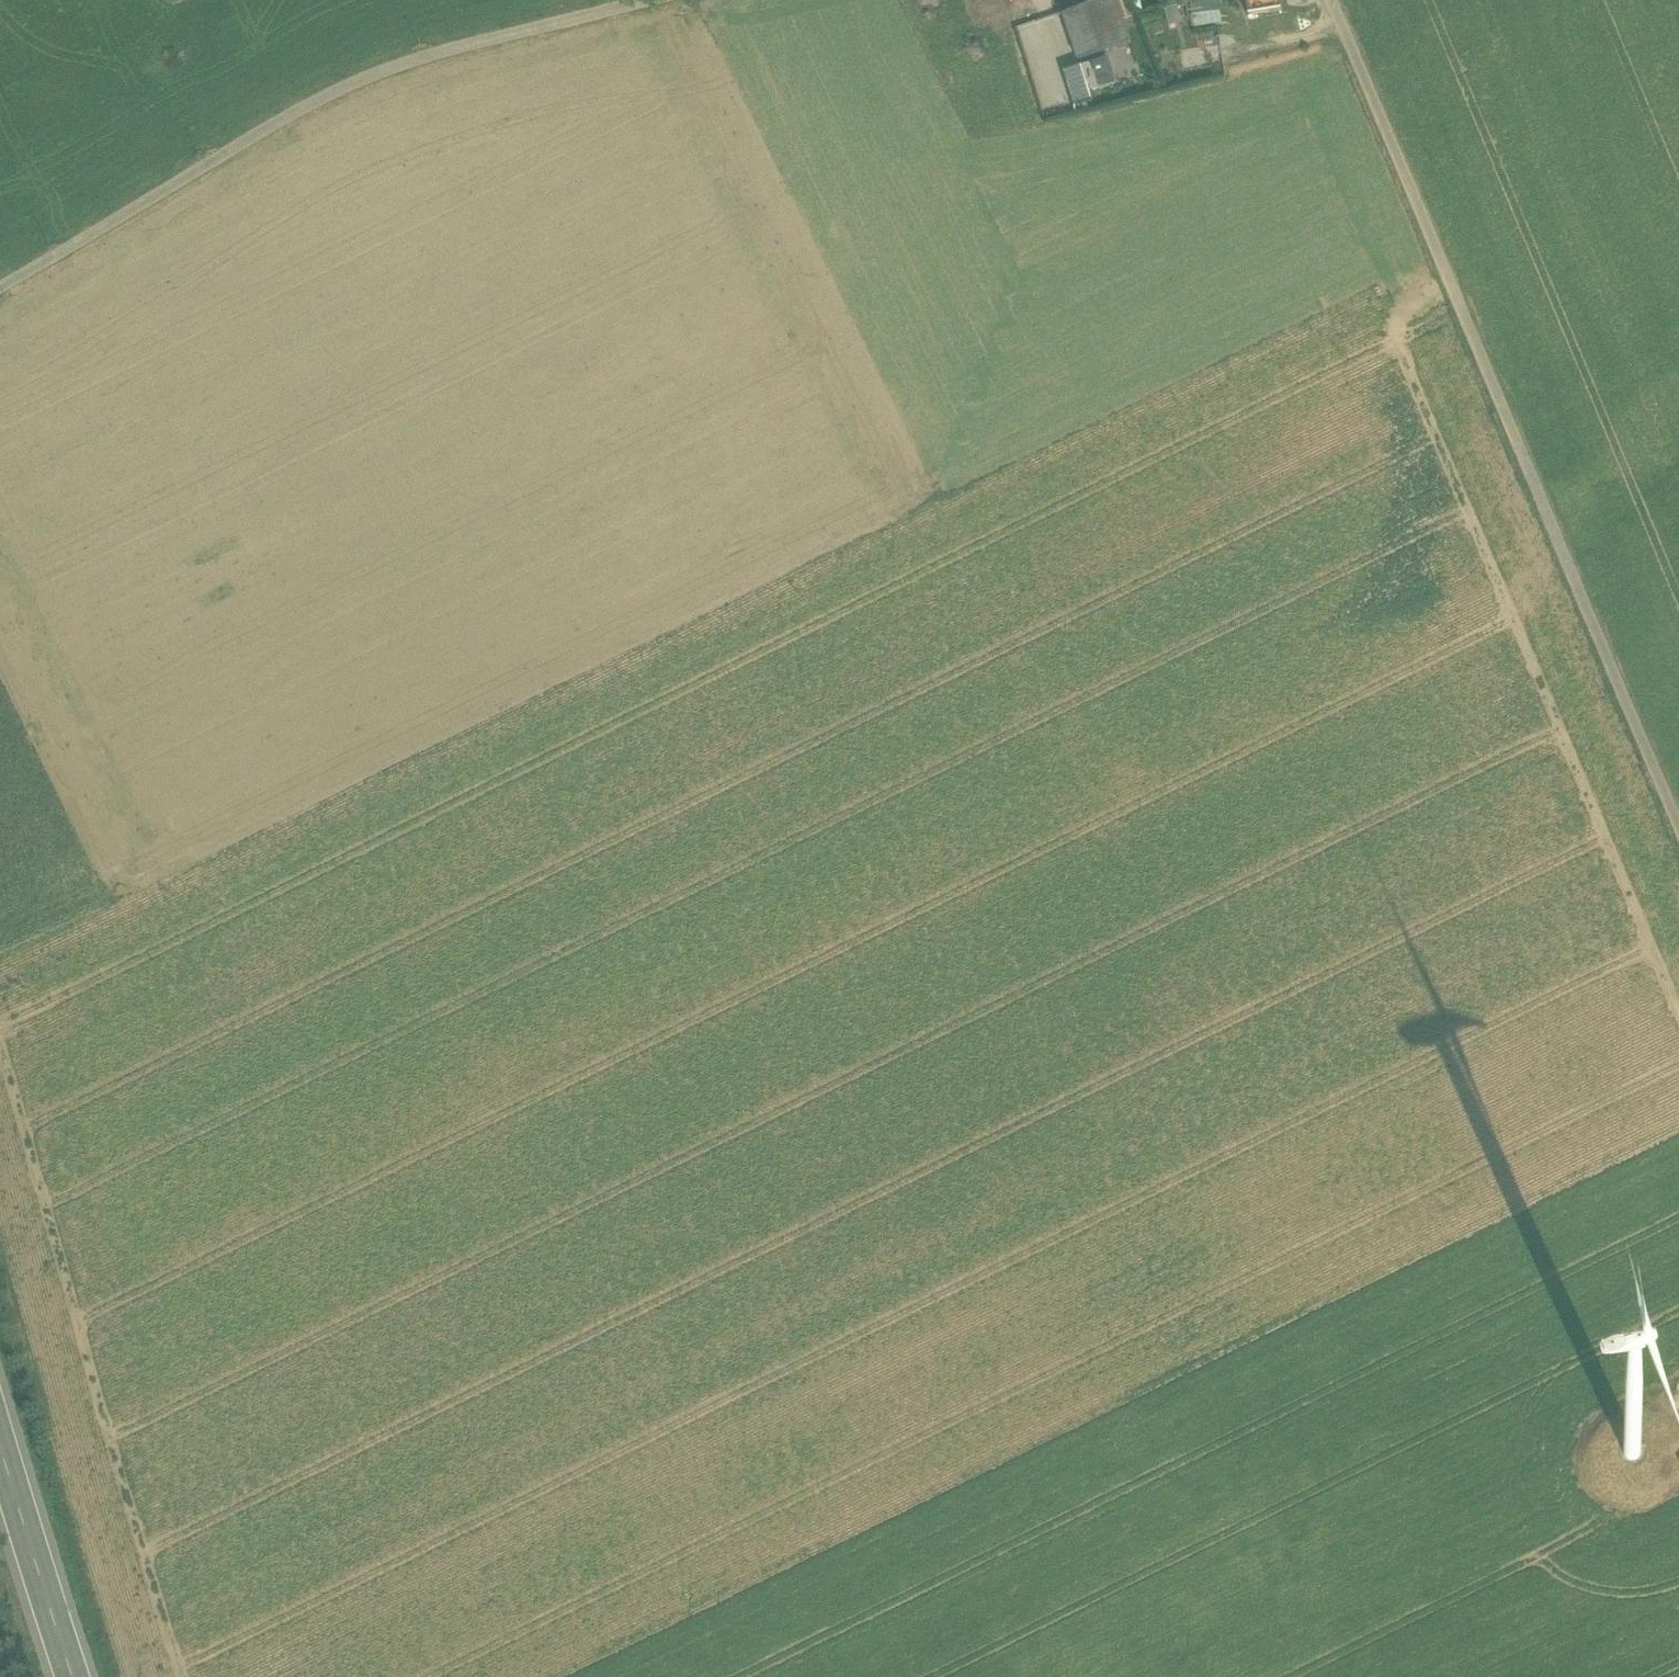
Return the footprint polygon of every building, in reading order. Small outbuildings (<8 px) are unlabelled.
[(1114,0),(1063,17),(1078,62),(1129,45),(1114,0)] [(1278,0),(1244,0),(1248,28),(1282,22),(1278,0)] [(1214,1),(1190,5),(1193,26),(1217,22),(1214,1)] [(1182,63),(1206,62),(1205,47),(1181,49),(1182,63)] [(1106,59),(1060,70),(1069,105),(1088,100),(1086,92),(1113,85),(1106,59)]
